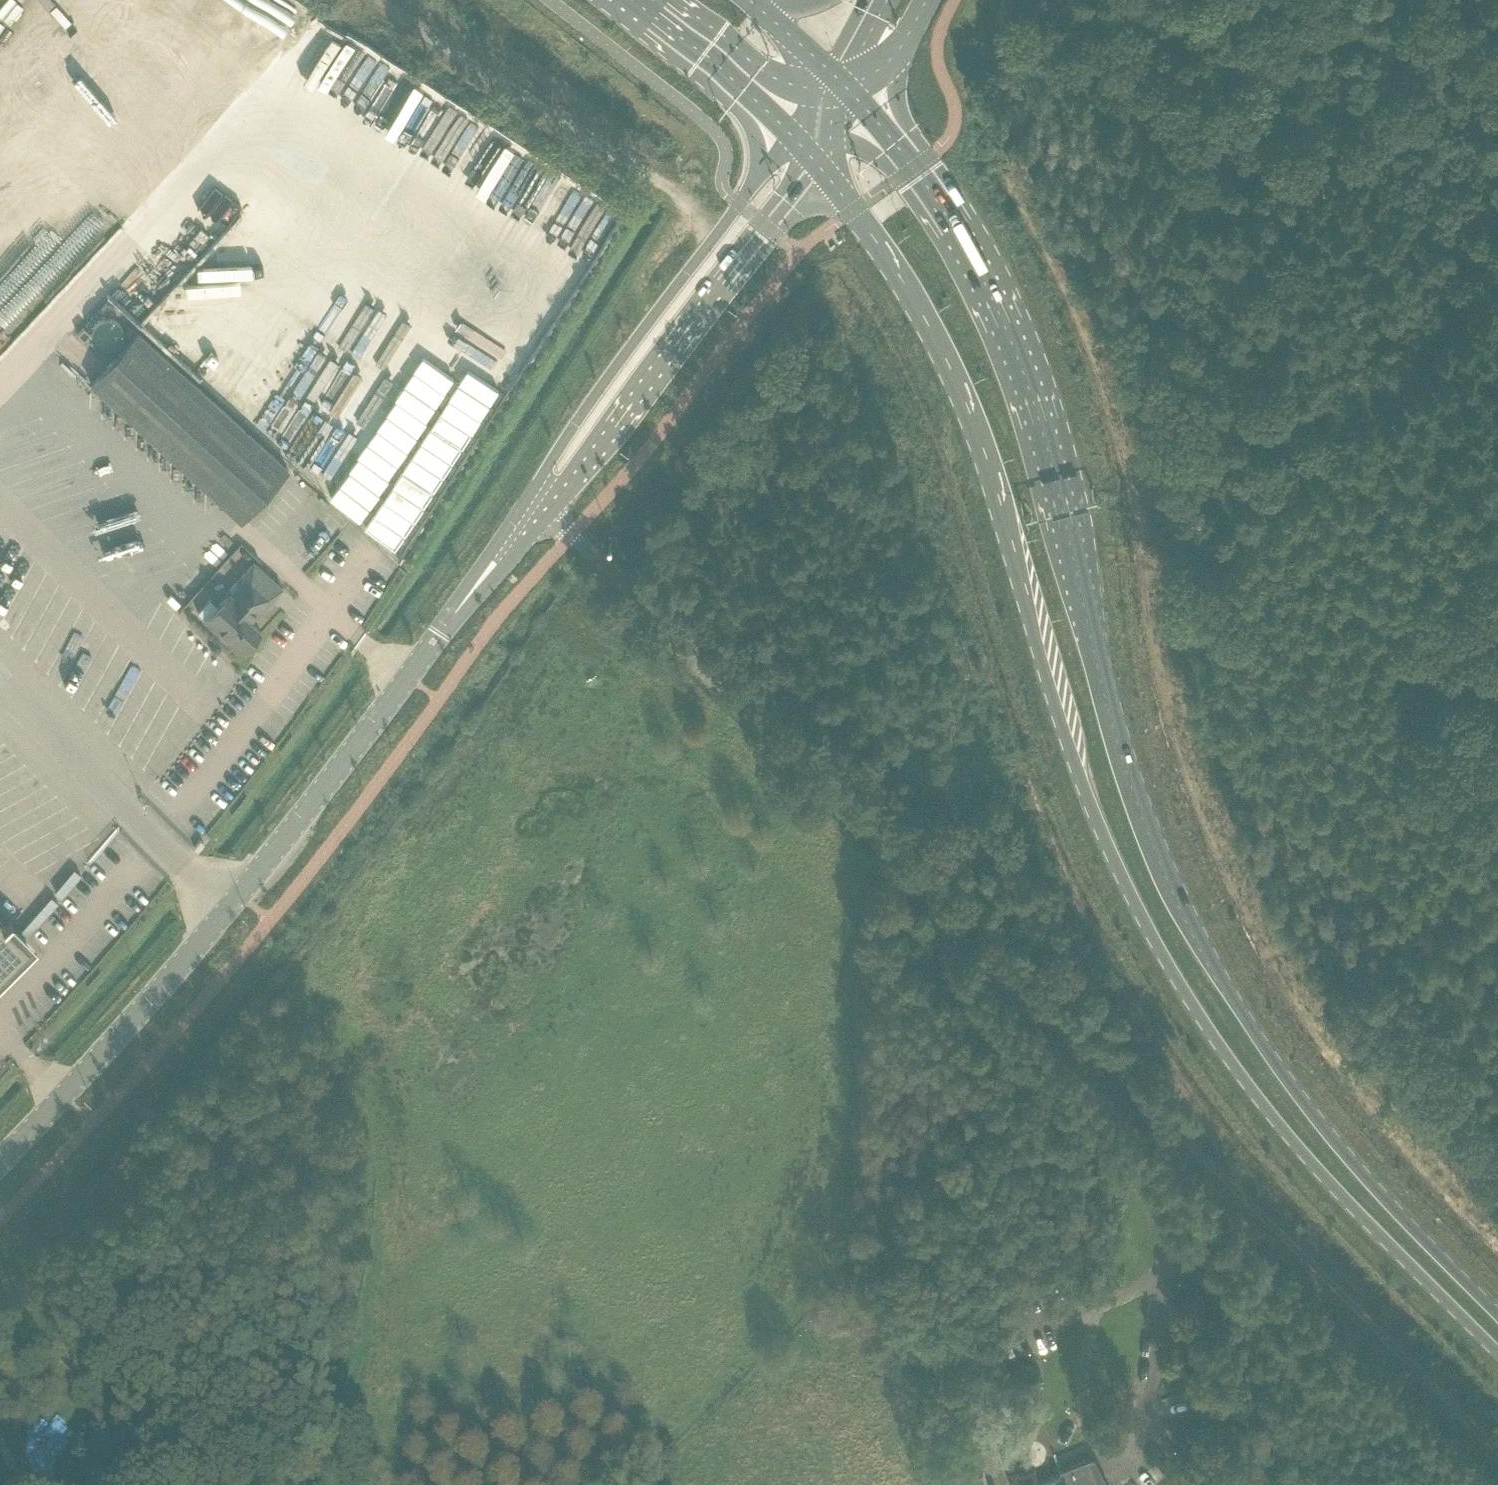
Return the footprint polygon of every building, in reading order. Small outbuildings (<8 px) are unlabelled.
[(392,179),(391,56),(347,32),(299,119),(299,120),(310,126),(310,139),(302,154),(302,172),(346,196),(353,196),(353,201),(360,205),(378,205),(392,179)] [(136,321),(178,361),(235,301),(193,261),(136,321)] [(255,325),(259,316),(238,306),(234,315),(255,325)] [(241,522),(289,470),(138,331),(90,383),(241,522)] [(392,400),(392,423),(406,423),(405,400),(392,400)] [(392,534),(391,475),(372,475),(372,504),(351,504),(351,534),(392,534)] [(281,588),(252,561),(224,592),(226,594),(216,605),(209,599),(197,612),(204,618),(203,618),(239,651),(259,629),(249,620),(257,611),(259,612),(281,588)] [(29,947),(0,918),(0,976),(29,947)] [(1090,1458),(1065,1467),(1068,1473),(1036,1484),(1101,1484),(1090,1458)]
